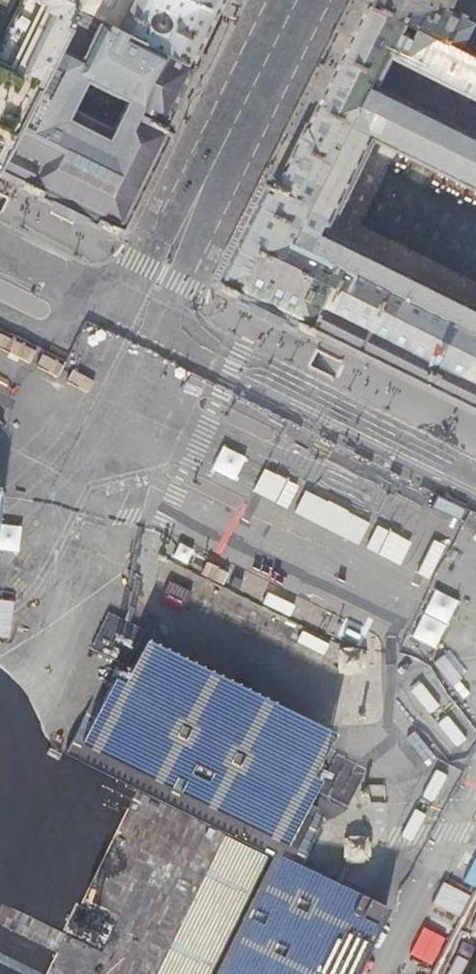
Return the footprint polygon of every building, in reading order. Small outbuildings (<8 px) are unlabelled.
[(14,192),(15,188),(81,25),(30,0),(0,0),(0,6),(3,8),(4,5),(7,6),(0,21),(0,184),(14,192)] [(186,0),(30,0),(81,25),(189,64),(198,43),(212,13),(192,3),(186,0)] [(213,12),(219,0),(186,0),(192,3),(212,13),(213,12)] [(375,6),(475,57),(475,0),(378,0),(375,6)] [(375,6),(314,129),(312,128),(293,165),(283,187),(280,185),(279,188),(271,184),(221,286),(229,289),(227,292),(242,300),(240,304),(305,336),(307,331),(322,339),(323,336),(432,390),(475,412),(475,308),(330,236),(378,140),(475,188),(475,127),(474,126),(470,134),(459,128),(463,120),(454,116),(450,124),(408,103),(412,96),(384,82),(396,58),(475,98),(475,57),(375,6)] [(193,68),(219,16),(213,12),(212,13),(198,43),(189,64),(193,68)] [(189,64),(81,25),(15,188),(30,195),(28,200),(43,207),(92,231),(93,227),(109,234),(110,232),(118,236),(128,216),(137,197),(147,178),(156,159),(161,150),(169,133),(160,129),(161,127),(159,126),(161,122),(189,64)]
